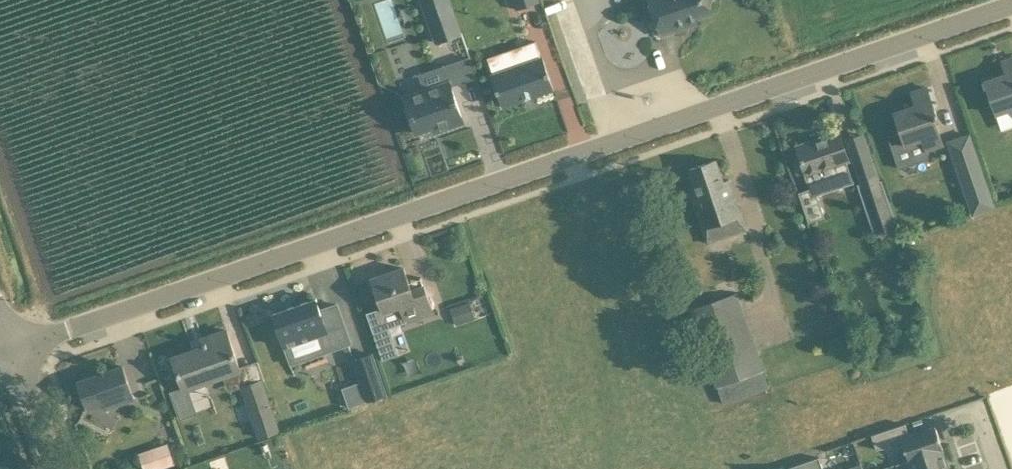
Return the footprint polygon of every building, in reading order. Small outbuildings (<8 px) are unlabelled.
[(437,42),(461,33),(450,0),(422,0),(437,42)] [(517,9),(540,1),(539,0),(514,0),(517,9)] [(662,35),(689,26),(687,21),(713,13),(708,0),(650,0),(662,35)] [(503,106),(554,89),(543,56),(541,57),(536,41),(522,45),(528,62),(492,74),(503,106)] [(992,100),(997,115),(1011,110),(1011,58),(1002,61),(1006,74),(985,81),(992,100)] [(450,80),(424,89),(404,96),(417,133),(434,127),(435,131),(436,132),(437,131),(446,128),(464,122),(452,86),(450,80)] [(929,156),(927,150),(944,144),(935,118),(938,117),(934,106),(927,87),(912,92),(916,105),(911,106),(895,112),(901,131),(902,133),(889,137),(899,166),(929,156)] [(849,160),(846,150),(839,131),(797,146),(806,174),(849,160)] [(847,138),(854,158),(862,182),(858,183),(875,234),(898,226),(882,179),(878,181),(869,153),(862,133),(858,134),(847,138)] [(970,133),(950,140),(973,213),(994,206),(970,133)] [(691,192),(698,211),(703,228),(702,229),(707,245),(747,231),(736,198),(729,179),(723,181),(716,160),(689,169),(697,190),(691,192)] [(434,312),(431,304),(424,285),(412,289),(404,267),(372,278),(383,311),(400,305),(406,322),(434,312)] [(690,310),(723,403),(769,386),(736,293),(690,310)] [(320,308),(316,298),(273,313),(291,364),(353,342),(339,302),(320,308)] [(464,322),(476,318),(470,300),(458,304),(464,322)] [(184,389),(241,369),(227,330),(202,338),(205,346),(173,357),(184,389)] [(355,360),(369,399),(388,393),(375,353),(355,360)] [(79,381),(89,409),(103,404),(104,408),(134,398),(123,366),(106,372),(79,381)] [(247,386),(241,388),(254,424),(242,428),(246,441),(258,437),(259,439),(281,431),(263,381),(247,386)] [(924,426),(921,418),(913,421),(915,429),(924,426)] [(909,434),(905,423),(872,434),(877,449),(904,445),(909,459),(943,448),(936,426),(909,434)] [(168,443),(145,451),(139,453),(144,468),(160,468),(175,464),(168,443)] [(943,448),(909,459),(912,468),(948,468),(949,468),(943,449),(943,448)]
